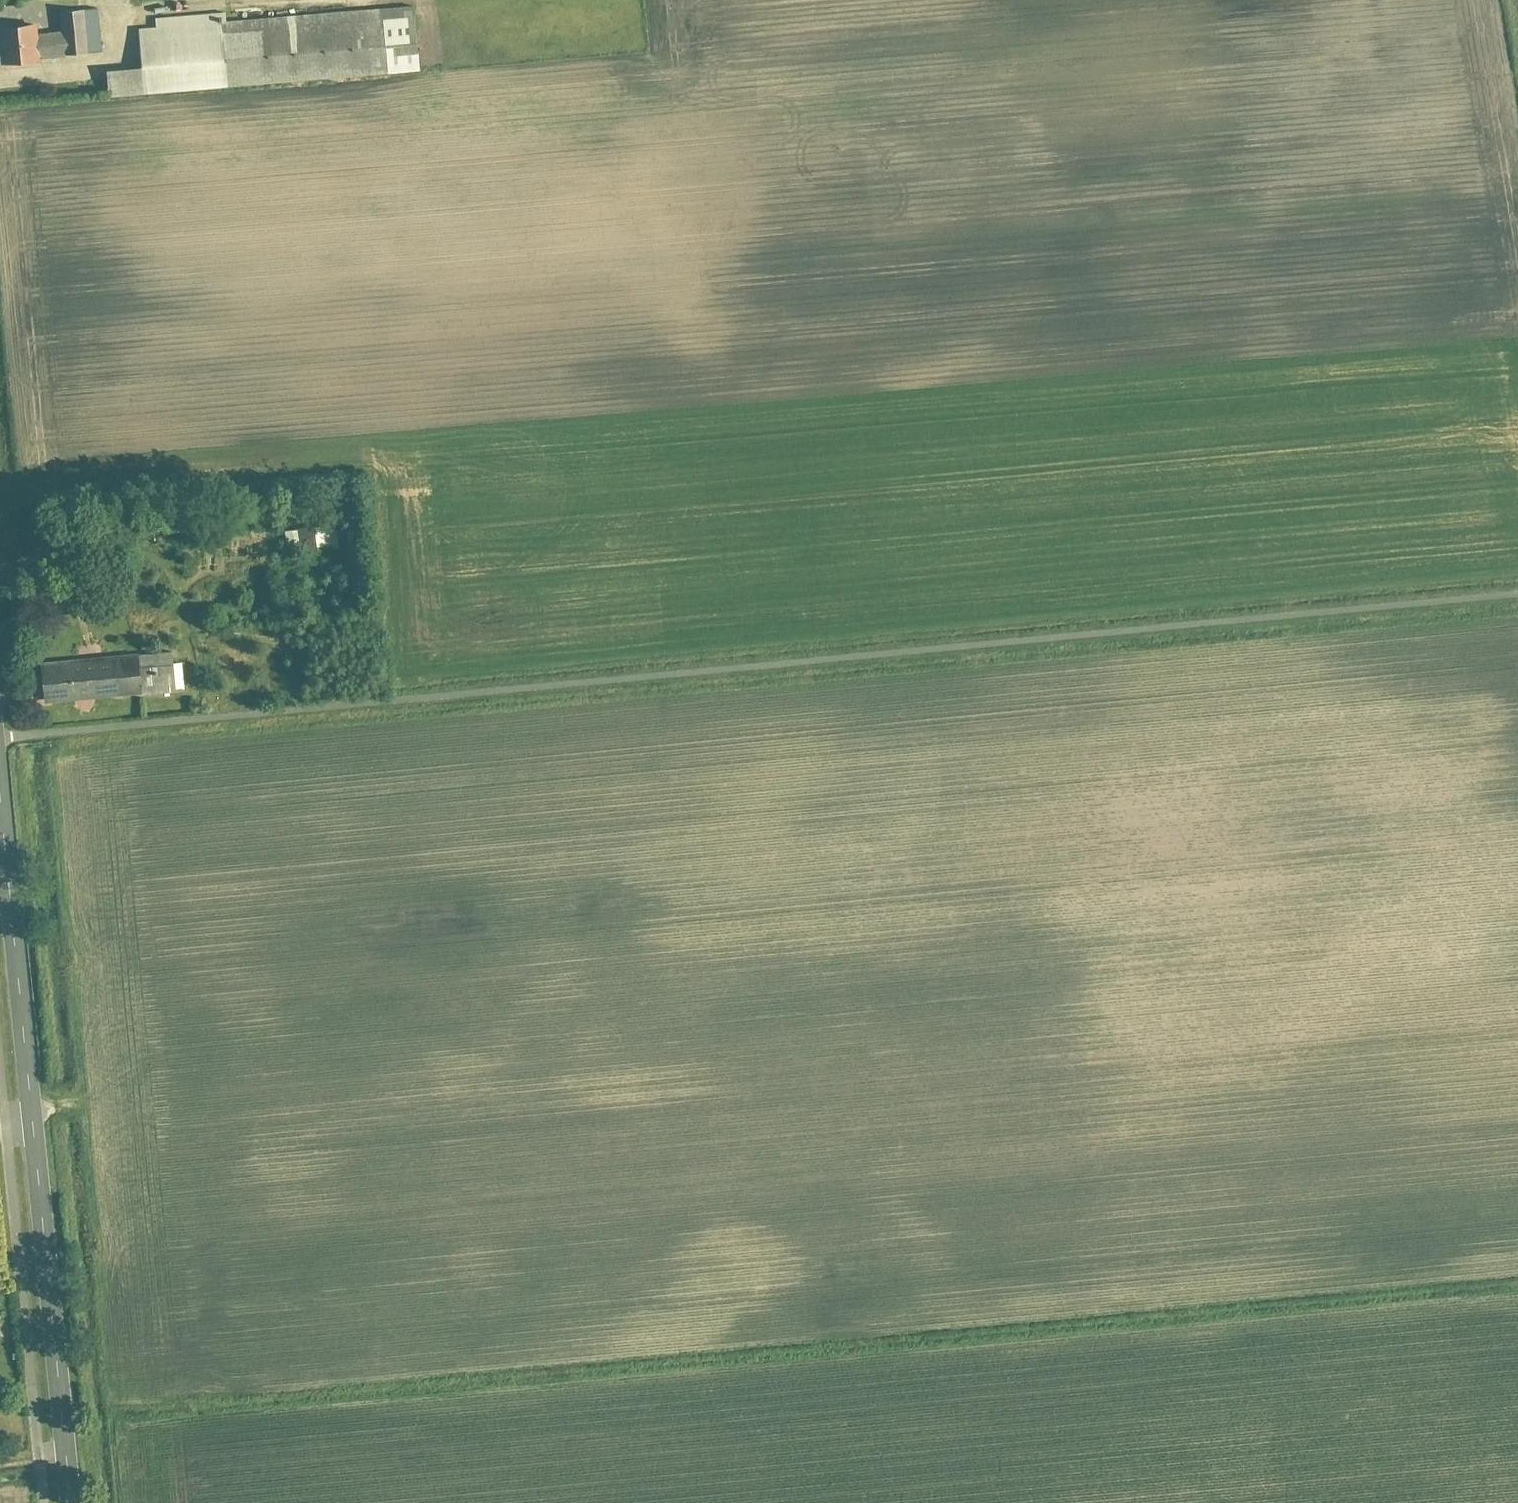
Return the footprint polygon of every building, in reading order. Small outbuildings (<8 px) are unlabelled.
[(409,7),(212,26),(211,14),(156,19),(157,31),(136,33),(139,68),(101,72),(104,102),(415,73),(409,7)] [(99,56),(95,12),(56,16),(58,32),(30,35),(29,25),(0,28),(0,66),(99,56)] [(342,521),(346,566),(367,564),(362,519),(342,521)] [(283,532),(285,558),(333,554),(331,528),(283,532)] [(39,663),(42,703),(173,692),(170,652),(39,663)]
